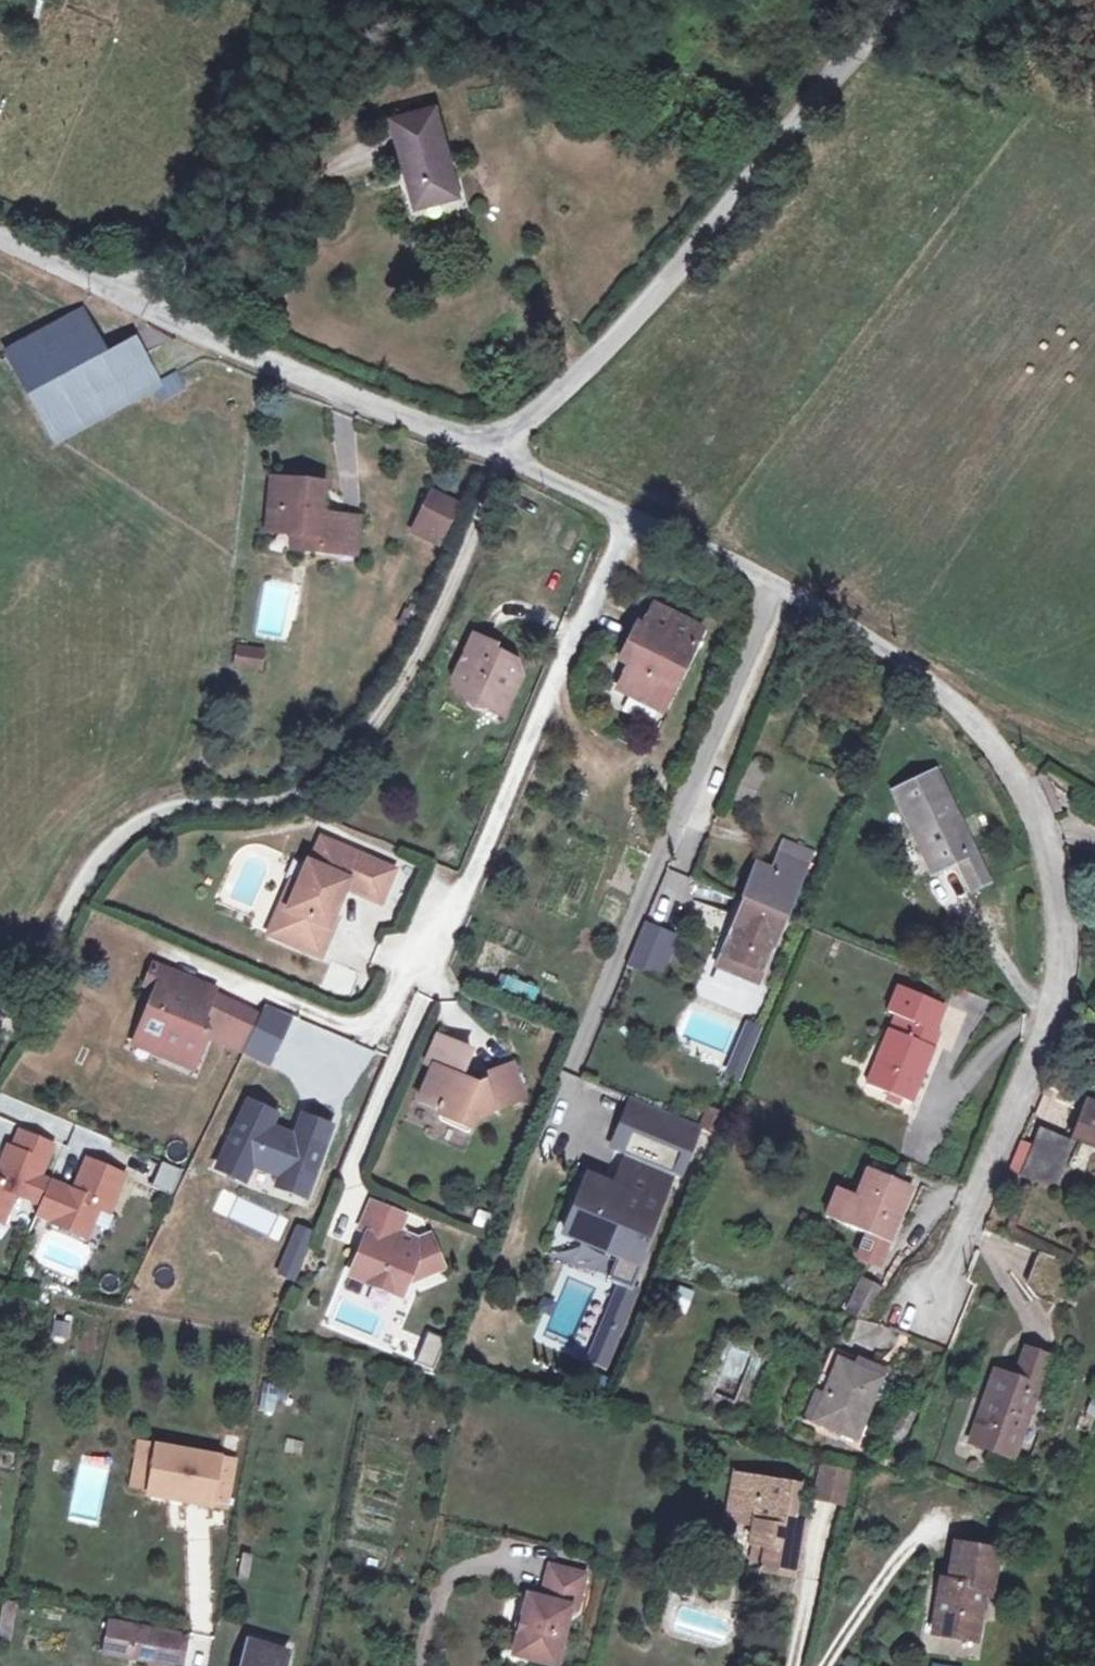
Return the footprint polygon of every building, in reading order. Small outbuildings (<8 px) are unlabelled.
[(433,198),(419,113),(375,121),(387,207),(433,198)] [(110,373),(83,321),(13,354),(59,435),(150,393),(135,361),(110,373)] [(322,481),(270,477),(267,508),(279,510),(276,532),(299,534),(298,549),(335,552),(338,518),(320,517),(322,481)] [(434,501),(428,500),(417,522),(418,527),(440,537),(453,511),(434,501)] [(279,510),(267,508),(265,531),(276,532),(279,510)] [(361,522),(338,518),(335,552),(358,554),(361,522)] [(699,634),(652,610),(641,628),(633,625),(621,649),(627,652),(621,665),(627,669),(615,694),(657,715),(699,634)] [(490,639),(469,630),(448,673),(455,693),(484,707),(492,690),(505,696),(517,671),(511,655),(492,645),(490,639)] [(266,660),(253,659),(251,673),(263,675),(266,660)] [(277,662),(266,660),(263,675),(274,676),(277,662)] [(505,696),(492,690),(484,707),(497,713),(505,696)] [(990,888),(937,774),(893,794),(933,877),(957,867),(970,896),(990,888)] [(814,845),(786,833),(779,848),(808,860),(814,845)] [(328,841),(316,835),(305,860),(317,865),(328,841)] [(391,869),(328,841),(317,865),(305,860),(294,886),(284,906),(287,909),(275,938),(317,955),(329,927),(324,924),(343,886),(376,901),(391,869)] [(756,856),(740,892),(744,894),(786,911),(808,860),(779,848),(773,862),(756,856)] [(294,886),(287,883),(265,934),(275,938),(287,909),(284,906),(294,886)] [(757,976),(786,911),(744,894),(741,903),(716,960),(757,976)] [(697,921),(715,928),(723,910),(704,903),(697,921)] [(670,934),(644,922),(629,956),(658,968),(670,934)] [(328,960),(318,986),(347,997),(358,973),(328,960)] [(169,1051),(184,1057),(196,1062),(208,1035),(211,1027),(201,1023),(215,989),(217,986),(155,962),(148,979),(159,984),(142,1025),(174,1039),(169,1051)] [(500,975),(497,989),(535,999),(538,985),(500,975)] [(260,1010),(215,989),(201,1023),(211,1027),(208,1035),(241,1049),(260,1010)] [(942,1011),(897,992),(888,1014),(896,1018),(866,1089),(909,1107),(940,1034),(934,1031),(942,1011)] [(260,1010),(241,1049),(267,1061),(289,1016),(262,1005),(260,1010)] [(765,1025),(750,1019),(732,1063),(747,1069),(765,1025)] [(174,1039),(142,1025),(137,1037),(169,1051),(174,1039)] [(468,1053),(435,1038),(421,1068),(427,1071),(415,1101),(434,1110),(432,1116),(455,1126),(458,1120),(469,1125),(488,1117),(487,1113),(518,1101),(506,1067),(477,1078),(478,1084),(468,1089),(455,1082),(468,1053)] [(645,1250),(672,1182),(677,1168),(684,1171),(704,1119),(637,1092),(617,1144),(625,1148),(637,1152),(631,1166),(637,1168),(627,1191),(610,1184),(586,1175),(567,1225),(608,1241),(620,1245),(610,1271),(639,1282),(650,1253),(645,1250)] [(292,1135),(266,1125),(271,1114),(245,1101),(213,1164),(240,1177),(247,1163),(276,1174),(273,1184),(301,1194),(327,1127),(299,1116),(292,1135)] [(1091,1102),(1078,1132),(1094,1140),(1094,1104),(1091,1102)] [(469,1125),(458,1120),(455,1126),(466,1132),(469,1125)] [(1073,1142),(1037,1127),(1016,1176),(1053,1192),(1073,1142)] [(91,1209),(101,1213),(117,1175),(81,1160),(68,1191),(43,1181),(32,1177),(45,1145),(10,1132),(4,1149),(0,1148),(0,1207),(5,1194),(23,1201),(33,1205),(28,1214),(45,1221),(44,1223),(79,1237),(91,1209)] [(1078,1132),(1073,1142),(1094,1151),(1094,1140),(1078,1132)] [(637,1152),(625,1148),(610,1184),(627,1191),(637,1168),(631,1166),(637,1152)] [(907,1192),(865,1171),(853,1196),(841,1223),(861,1233),(851,1256),(868,1264),(873,1260),(881,1242),(883,1243),(907,1192)] [(841,1223),(853,1196),(830,1186),(818,1212),(841,1223)] [(398,1213),(361,1200),(349,1230),(358,1234),(341,1276),(394,1298),(402,1281),(438,1269),(427,1233),(402,1241),(400,1248),(386,1243),(398,1213)] [(472,1226),(489,1230),(493,1214),(476,1210),(472,1226)] [(305,1233),(291,1227),(284,1243),(298,1249),(305,1233)] [(298,1249),(284,1243),(271,1272),(285,1278),(298,1249)] [(1074,1272),(1039,1256),(1024,1289),(1031,1305),(1055,1314),(1074,1272)] [(873,1287),(853,1278),(841,1305),(861,1315),(873,1287)] [(622,1327),(607,1320),(603,1329),(600,1328),(594,1340),(613,1348),(622,1327)] [(435,1374),(446,1337),(425,1331),(414,1368),(435,1374)] [(879,1365),(828,1345),(810,1386),(820,1390),(834,1360),(875,1376),(879,1365)] [(1050,1364),(1025,1355),(1015,1383),(998,1377),(970,1448),(1012,1463),(1050,1364)] [(875,1376),(834,1360),(820,1390),(818,1398),(807,1424),(850,1441),(877,1377),(875,1376)] [(288,1401),(289,1385),(269,1383),(268,1399),(288,1401)] [(818,1398),(806,1393),(795,1419),(807,1424),(818,1398)] [(233,1462),(152,1450),(151,1454),(146,1490),(145,1494),(179,1500),(179,1507),(223,1515),(233,1462)] [(151,1454),(135,1452),(128,1487),(146,1490),(151,1454)] [(850,1473),(820,1468),(813,1496),(843,1503),(850,1473)] [(792,1494),(736,1483),(732,1500),(727,1524),(745,1527),(741,1546),(756,1549),(752,1571),(751,1575),(785,1583),(790,1556),(779,1553),(785,1525),(792,1494)] [(732,1500),(725,1498),(719,1522),(727,1524),(732,1500)] [(797,1527),(785,1525),(779,1553),(790,1556),(797,1527)] [(756,1549),(741,1546),(736,1566),(752,1571),(756,1549)] [(997,1555),(954,1548),(949,1587),(941,1587),(932,1639),(972,1645),(981,1601),(989,1603),(997,1555)] [(572,1576),(563,1608),(548,1603),(531,1662),(545,1665),(574,1665),(589,1617),(596,1618),(605,1585),(572,1576)] [(0,1597),(0,1646),(1,1646),(8,1599),(0,1597)] [(183,1638),(105,1624),(101,1650),(178,1665),(183,1638)] [(249,1646),(244,1665),(277,1665),(280,1653),(249,1646)]
